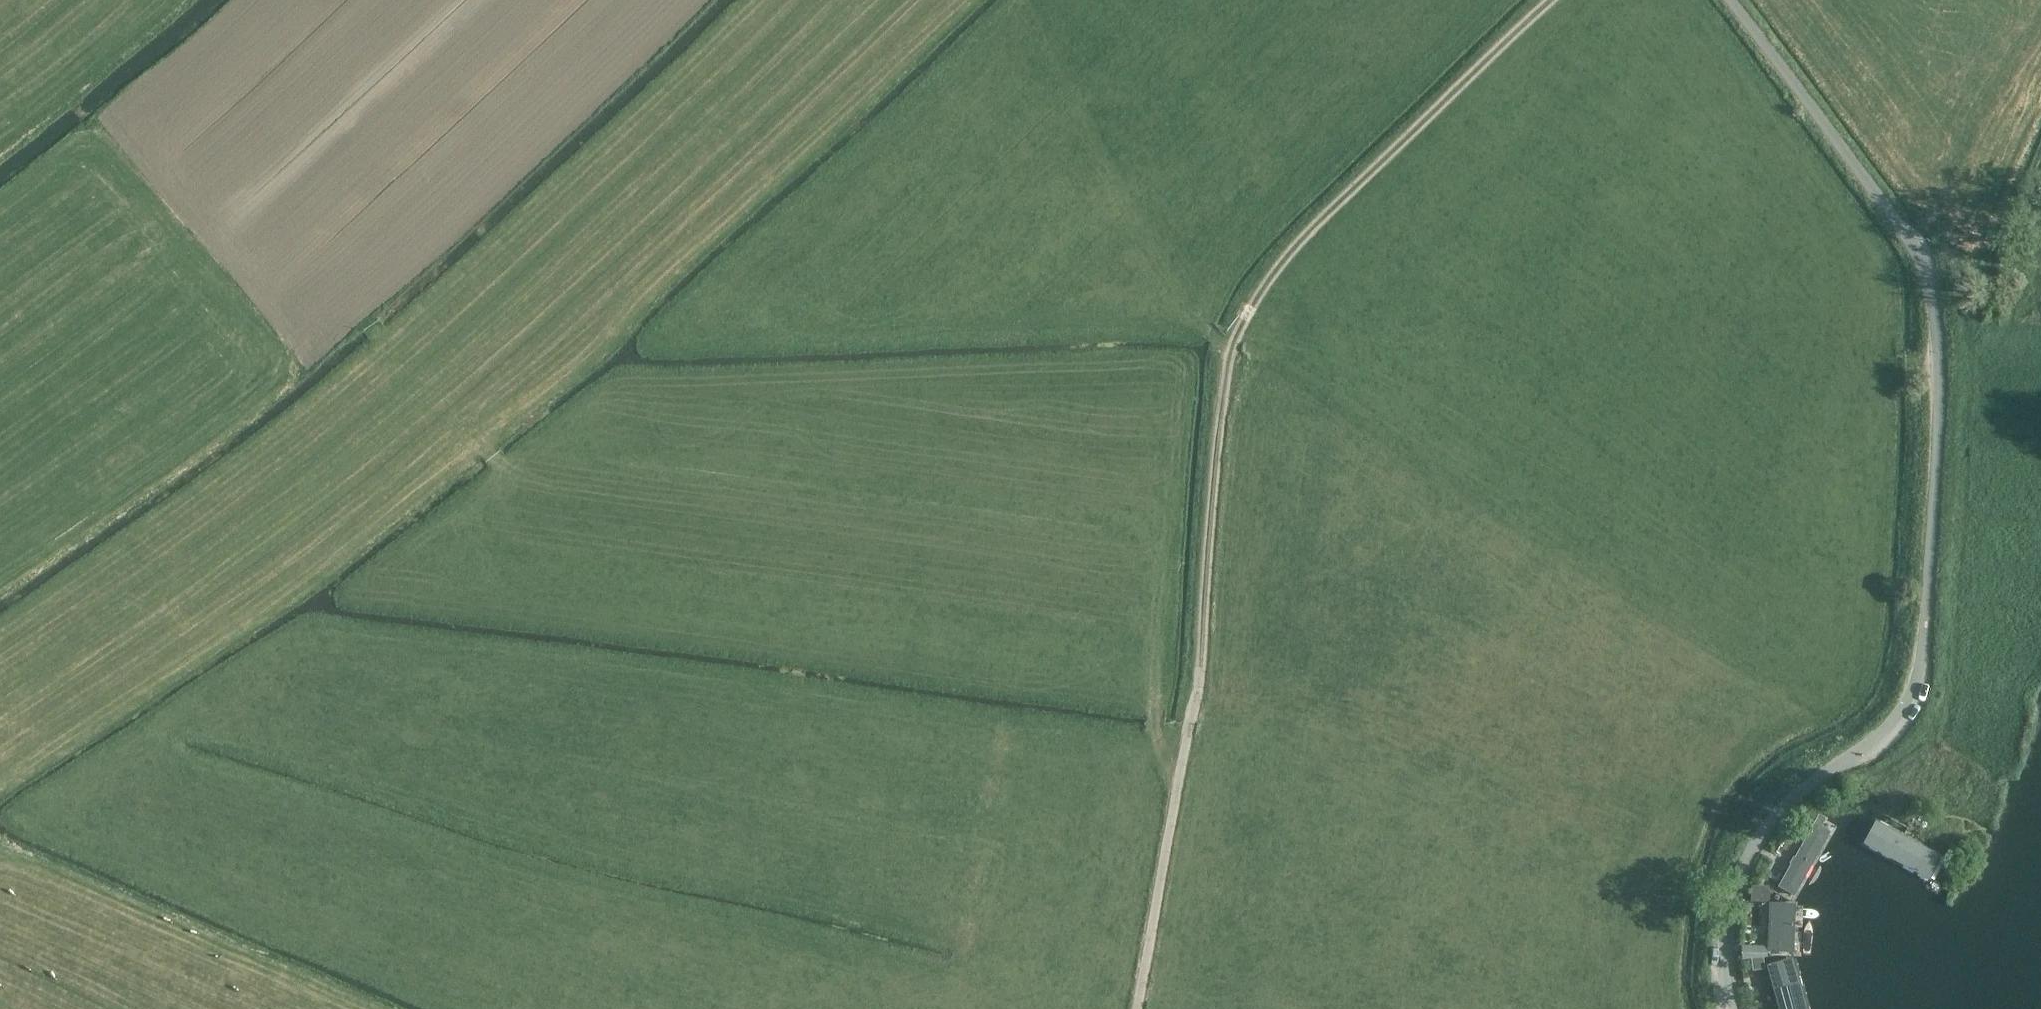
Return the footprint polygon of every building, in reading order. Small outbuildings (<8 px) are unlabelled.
[(1943,856),(1876,819),(1864,842),(1930,879),(1943,856)] [(1829,832),(1813,823),(1777,888),(1794,897),(1829,832)] [(1752,888),(1752,900),(1768,900),(1768,888),(1752,888)] [(1786,905),(1769,904),(1766,952),(1782,953),(1786,905)] [(1764,949),(1742,948),(1743,959),(1765,956),(1764,949)] [(1793,957),(1764,965),(1777,1008),(1808,1008),(1793,957)]
